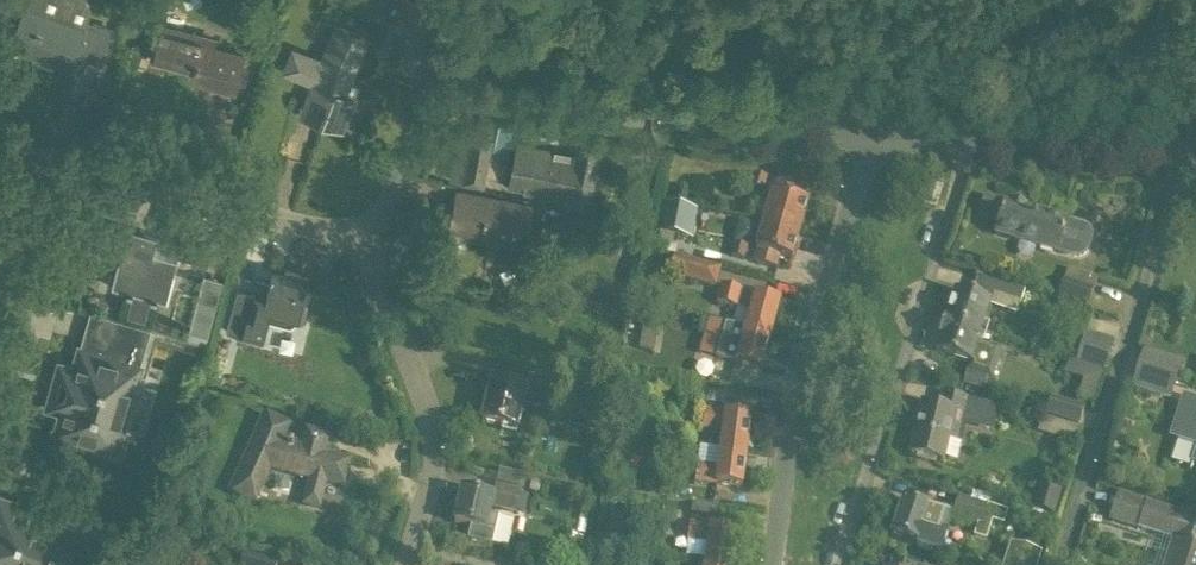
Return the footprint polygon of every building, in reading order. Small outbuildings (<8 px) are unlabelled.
[(92,30),(85,27),(91,10),(86,0),(20,0),(19,4),(25,6),(11,47),(57,63),(58,61),(79,69),(92,30)] [(435,6),(414,0),(406,0),(399,27),(427,35),(435,6)] [(243,53),(213,46),(215,39),(160,25),(155,46),(139,42),(136,54),(152,58),(151,60),(192,70),(190,77),(234,88),(243,53)] [(343,95),(366,37),(337,25),(322,61),(293,50),(284,72),(314,83),(302,113),(341,129),(353,99),(343,95)] [(483,186),(492,140),(459,133),(450,180),(483,186)] [(588,206),(601,140),(579,136),(575,155),(517,144),(508,188),(566,199),(566,202),(588,206)] [(764,189),(767,177),(753,174),(750,186),(764,189)] [(765,220),(800,230),(808,201),(796,198),(799,186),(776,180),(773,191),(765,220)] [(523,244),(531,203),(457,189),(450,229),(481,235),(481,236),(523,244)] [(1005,202),(985,196),(981,212),(999,218),(995,232),(1058,251),(1057,253),(1076,258),(1078,258),(1080,258),(1082,257),(1084,256),(1086,255),(1087,254),(1088,252),(1091,245),(1092,237),(1092,235),(1091,233),(1090,231),(1089,229),(1087,228),(1085,226),(1067,220),(1005,201),(1005,202)] [(697,209),(662,202),(656,232),(692,238),(697,209)] [(166,301),(177,260),(153,253),(157,236),(68,213),(61,242),(99,252),(119,257),(111,287),(166,301)] [(791,259),(800,230),(765,220),(756,249),(757,249),(753,262),(776,269),(779,256),(791,259)] [(744,259),(748,247),(734,243),(731,256),(744,259)] [(716,288),(722,267),(674,255),(669,275),(716,288)] [(303,291),(307,275),(286,269),(284,277),(272,274),(269,284),(256,281),(252,294),(237,290),(226,331),(235,334),(235,335),(261,342),(270,310),(303,319),(311,293),(303,291)] [(205,343),(221,281),(204,276),(187,338),(205,343)] [(1088,306),(1093,289),(1063,279),(1057,296),(1088,306)] [(1004,280),(999,305),(1022,309),(1027,285),(1004,280)] [(746,329),(770,335),(780,301),(756,294),(755,294),(720,285),(715,302),(751,312),(746,329)] [(944,321),(980,332),(990,301),(955,290),(946,320),(944,320),(944,321)] [(150,328),(114,318),(107,345),(143,355),(150,328)] [(991,336),(980,332),(944,321),(939,336),(940,336),(935,352),(967,362),(964,372),(992,381),(1002,348),(989,344),(991,336)] [(770,335),(746,329),(726,324),(716,356),(737,362),(736,363),(761,370),(770,335)] [(658,327),(643,325),(639,349),(654,352),(658,327)] [(1103,370),(1112,341),(1085,332),(1076,361),(1103,370)] [(60,363),(48,406),(62,410),(56,431),(117,448),(141,363),(140,363),(80,346),(74,367),(60,363)] [(1136,366),(1176,379),(1181,361),(1141,349),(1136,366)] [(1170,399),(1176,379),(1136,366),(1129,386),(1170,399)] [(526,391),(491,383),(482,421),(517,429),(523,405),(540,409),(544,393),(526,389),(526,391)] [(706,403),(707,392),(693,390),(692,402),(706,403)] [(990,431),(996,406),(940,392),(937,408),(922,404),(911,454),(942,461),(947,439),(961,443),(966,425),(990,431)] [(1078,425),(1084,408),(1039,393),(1033,410),(1078,425)] [(1183,396),(1169,438),(1195,447),(1195,400),(1183,396)] [(721,448),(746,451),(751,416),(705,410),(703,429),(723,431),(721,448)] [(302,450),(280,445),(289,425),(268,416),(261,432),(234,493),(254,502),(270,468),(311,479),(304,504),(319,508),(325,483),(343,487),(349,463),(323,456),(328,436),(307,431),(302,450)] [(741,487),(746,451),(721,448),(718,466),(698,463),(695,482),(716,485),(716,484),(741,487)] [(1053,515),(1061,490),(1041,483),(1032,508),(1053,515)] [(524,513),(528,495),(520,493),(520,491),(495,486),(493,498),(462,491),(454,523),(472,527),(469,540),(492,545),(499,517),(489,515),(491,509),(515,514),(516,511),(524,513)] [(2,564),(81,564),(95,526),(15,498),(0,493),(0,564),(2,564)] [(994,529),(1000,511),(988,508),(989,505),(958,496),(951,518),(981,527),(982,525),(994,529)] [(1148,498),(1138,530),(1171,541),(1164,564),(1195,564),(1195,514),(1148,498)] [(928,509),(902,501),(901,506),(897,505),(894,513),(898,514),(891,534),(916,543),(915,546),(939,554),(946,533),(943,532),(949,514),(928,507),(928,509)] [(729,564),(731,564),(736,530),(710,526),(710,527),(689,525),(687,542),(707,545),(705,561),(729,564)] [(1041,553),(1010,544),(1004,564),(1038,564),(1041,553)] [(279,562),(244,552),(240,564),(278,564),(279,562)]
